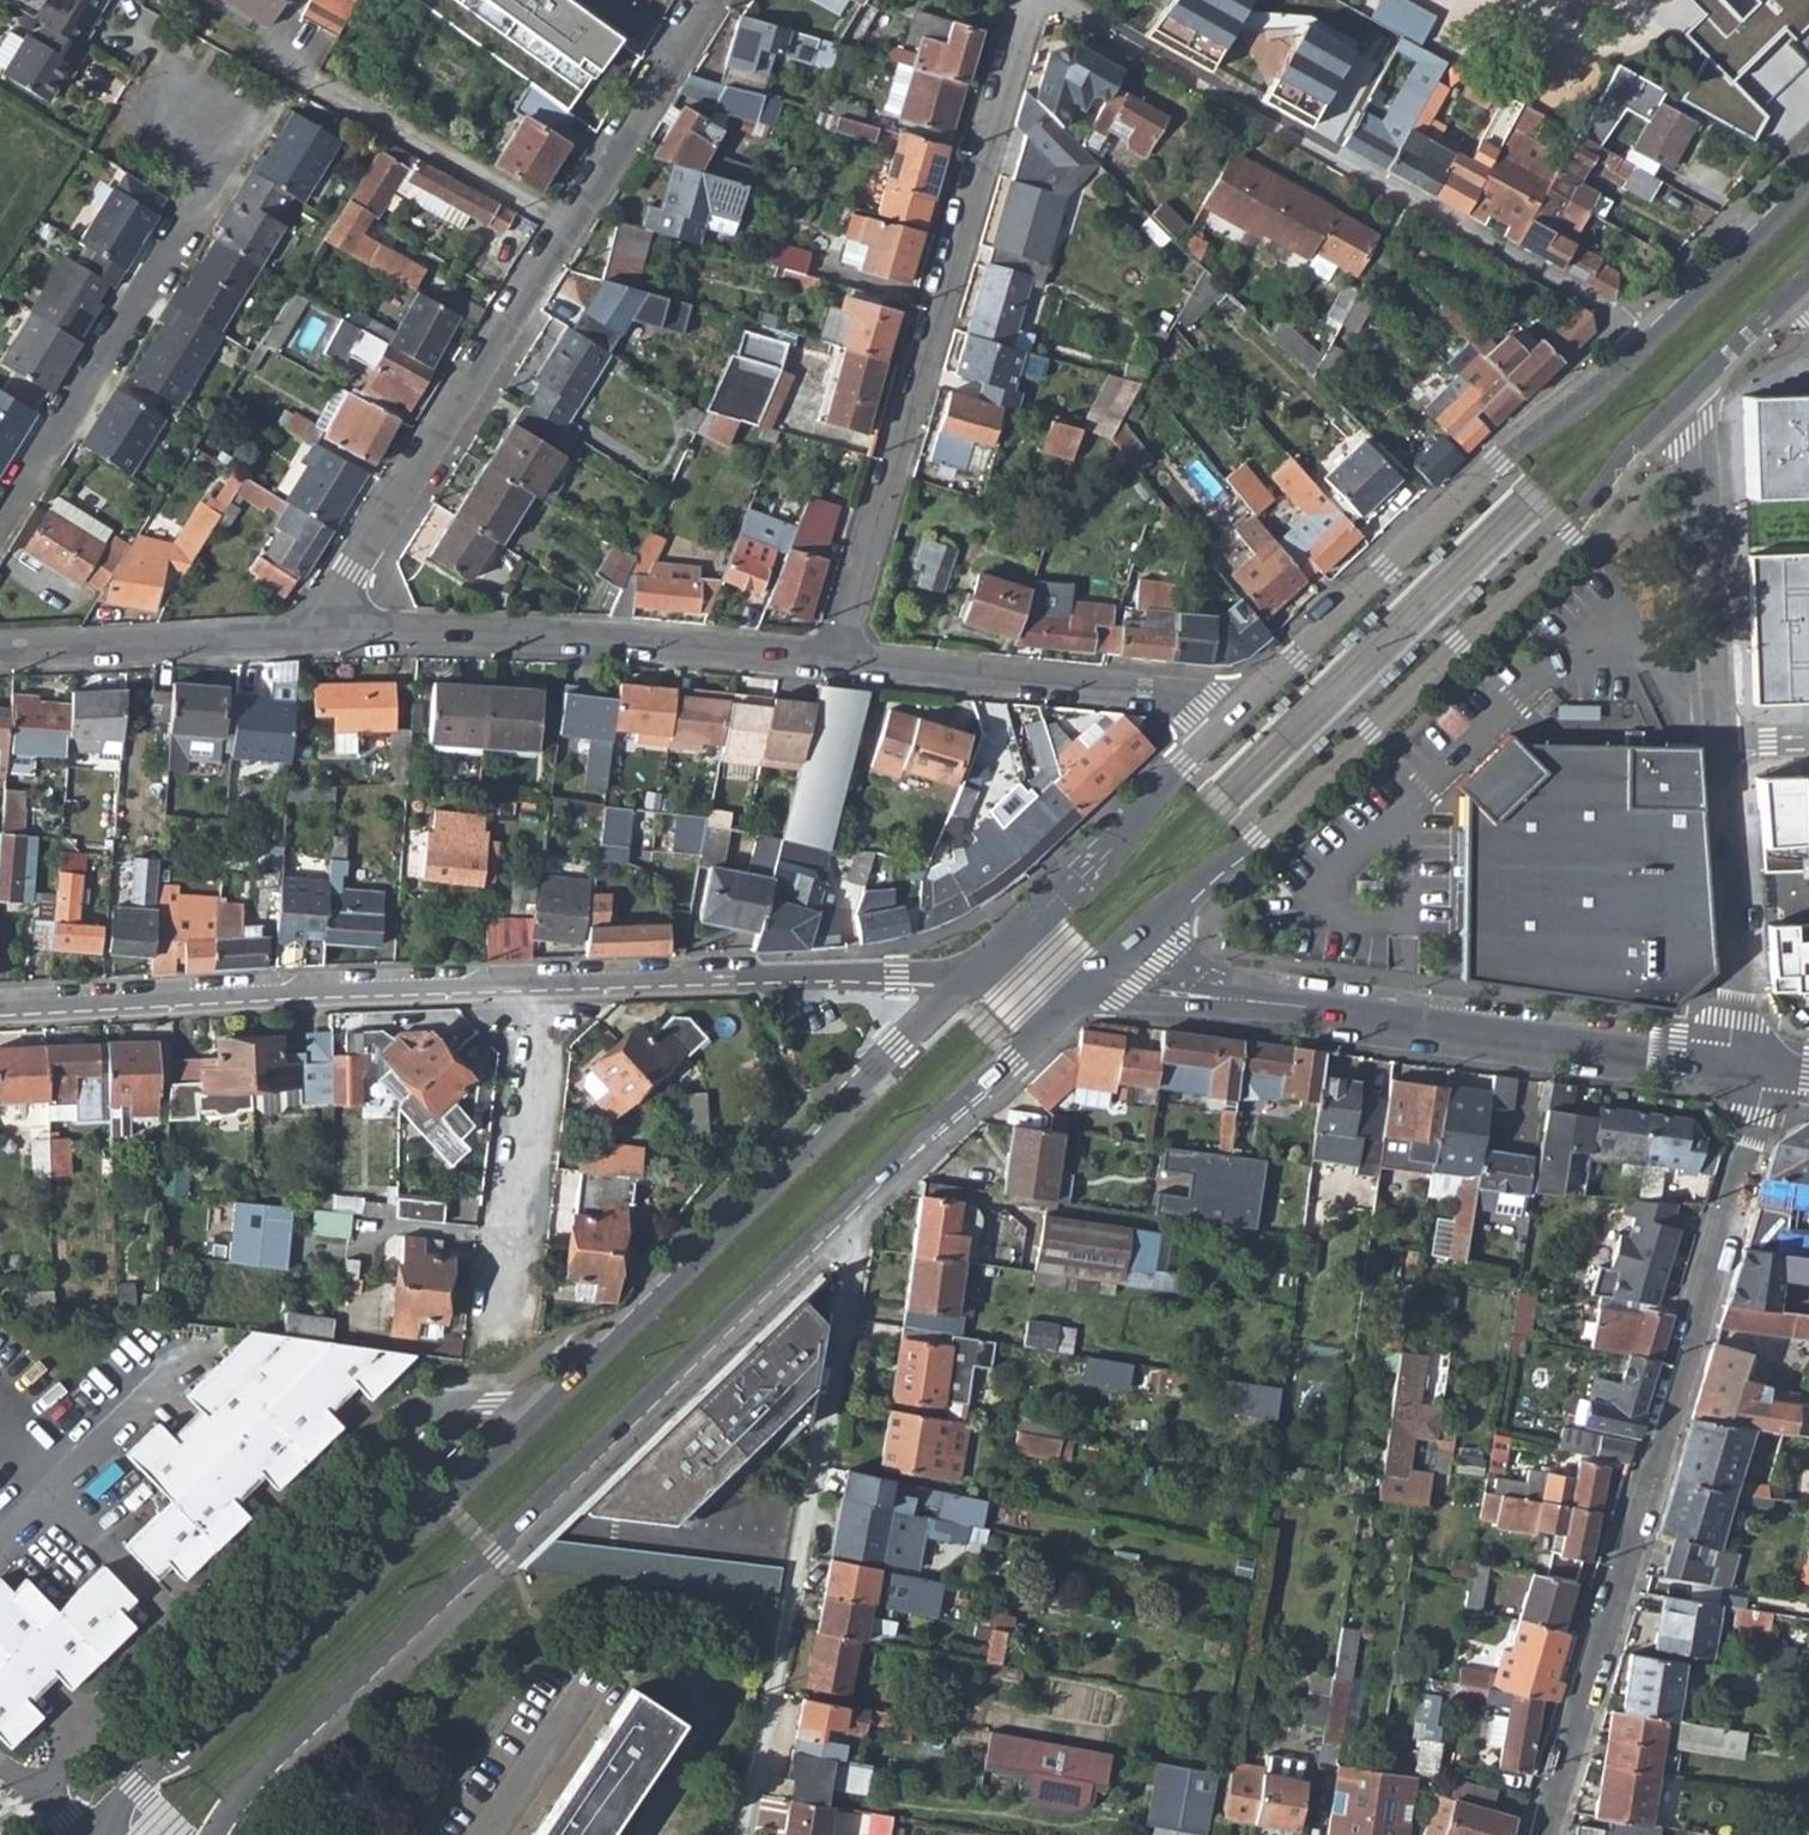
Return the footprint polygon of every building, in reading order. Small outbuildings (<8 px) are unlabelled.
[(36,15),(46,20),(82,42),(92,25),(90,23),(104,0),(45,0),(36,15)] [(267,28),(282,0),(215,0),(267,28)] [(302,19),(337,38),(353,8),(339,0),(312,0),(302,19)] [(580,95),(624,37),(572,0),(450,0),(580,95)] [(1162,5),(1263,60),(1283,24),(1239,0),(1164,0),(1162,5)] [(1696,17),(1777,97),(1808,63),(1808,0),(1711,0),(1696,17)] [(1310,83),(1295,108),(1348,138),(1357,120),(1391,57),(1402,36),(1343,3),(1335,17),(1384,44),(1392,43),(1370,76),(1365,73),(1361,81),(1356,89),(1318,68),(1310,83)] [(741,14),(720,83),(761,95),(774,51),(830,69),(837,44),(741,14)] [(898,51),(895,62),(901,64),(966,85),(981,31),(929,17),(918,56),(898,51)] [(27,31),(3,72),(48,98),(71,59),(76,62),(86,44),(82,42),(46,20),(36,37),(27,31)] [(1348,138),(1343,146),(1385,169),(1432,83),(1445,60),(1402,36),(1391,57),(1410,68),(1377,131),(1357,120),(1348,138)] [(1048,54),(1035,101),(1062,128),(1070,101),(1082,107),(1090,92),(1106,101),(1114,86),(1121,71),(1071,45),(1048,54)] [(1314,55),(1302,79),(1310,83),(1318,68),(1356,89),(1361,81),(1314,55)] [(901,64),(888,106),(903,110),(900,119),(951,134),(966,85),(901,64)] [(1273,65),(1255,97),(1278,110),(1296,77),(1273,65)] [(1619,67),(1608,89),(1628,101),(1640,78),(1619,67)] [(689,74),(678,91),(719,102),(774,127),(784,102),(761,95),(720,83),(689,74)] [(1478,79),(1468,98),(1484,107),(1495,88),(1478,79)] [(1432,83),(1385,169),(1465,213),(1474,198),(1501,148),(1504,142),(1525,105),(1508,95),(1471,161),(1454,153),(1459,142),(1438,131),(1440,125),(1429,119),(1444,90),(1432,83)] [(520,118),(494,164),(538,191),(566,145),(555,139),(570,115),(527,84),(510,112),(520,118)] [(1106,101),(1083,143),(1096,150),(1108,128),(1125,138),(1125,146),(1144,155),(1166,115),(1114,86),(1106,101)] [(1029,133),(995,251),(1037,263),(1046,269),(1060,207),(1101,166),(1062,128),(1035,101),(1025,91),(1017,121),(1029,133)] [(668,129),(650,157),(672,163),(693,169),(717,126),(709,121),(713,113),(690,100),(687,106),(683,104),(678,114),(668,129)] [(1652,101),(1643,118),(1651,122),(1660,106),(1652,101)] [(713,113),(709,121),(717,126),(728,108),(718,104),(713,113)] [(835,105),(831,116),(835,118),(861,125),(864,114),(835,105)] [(1504,142),(1501,148),(1554,176),(1557,171),(1521,151),(1529,137),(1533,139),(1546,117),(1525,105),(1504,142)] [(668,107),(658,123),(668,129),(678,114),(668,107)] [(260,150),(251,165),(296,193),(301,196),(338,137),(293,110),(265,154),(260,150)] [(835,118),(832,129),(875,142),(878,130),(861,125),(835,118)] [(1554,176),(1548,188),(1589,212),(1599,193),(1579,183),(1594,156),(1599,146),(1577,134),(1557,171),(1554,176)] [(899,136),(877,216),(924,229),(946,151),(899,136)] [(383,141),(376,152),(404,168),(411,156),(383,141)] [(1599,146),(1594,156),(1613,167),(1619,158),(1599,146)] [(1474,198),(1465,213),(1480,222),(1488,208),(1510,220),(1525,228),(1548,188),(1554,176),(1501,148),(1474,198)] [(376,152),(346,200),(371,214),(376,217),(404,168),(376,152)] [(1216,183),(1204,203),(1263,237),(1266,233),(1312,259),(1338,211),(1232,153),(1216,183)] [(408,170),(403,180),(424,191),(446,203),(499,232),(510,212),(411,156),(404,168),(408,170)] [(1613,167),(1612,169),(1644,188),(1647,184),(1651,176),(1619,158),(1613,167)] [(705,161),(703,172),(748,184),(750,174),(727,168),(726,172),(719,170),(721,165),(705,161)] [(649,203),(642,225),(699,242),(708,210),(738,219),(748,184),(703,172),(693,169),(672,163),(665,189),(671,190),(666,208),(659,206),(649,203)] [(241,194),(215,236),(259,262),(284,222),(279,219),(296,193),(251,165),(235,191),(241,194)] [(114,181),(80,237),(97,248),(126,265),(160,210),(156,207),(164,193),(126,169),(118,184),(114,181)] [(1651,176),(1647,184),(1660,192),(1665,184),(1651,176)] [(1525,228),(1517,242),(1614,297),(1618,281),(1593,268),(1598,258),(1551,233),(1560,217),(1580,228),(1589,212),(1548,188),(1525,228)] [(665,189),(659,206),(666,208),(671,190),(665,189)] [(424,191),(417,204),(439,216),(446,203),(424,191)] [(1599,193),(1589,212),(1602,219),(1612,201),(1599,193)] [(335,218),(322,239),(414,292),(427,270),(360,232),(371,214),(346,200),(335,218)] [(1162,205),(1151,215),(1174,239),(1185,228),(1162,205)] [(1312,259),(1310,263),(1324,271),(1330,260),(1357,274),(1380,234),(1338,211),(1312,259)] [(851,214),(844,241),(849,242),(868,247),(862,269),(861,273),(907,287),(922,234),(851,214)] [(1510,220),(1503,235),(1517,242),(1525,228),(1510,220)] [(619,224),(612,251),(636,258),(643,231),(619,224)] [(1190,229),(1181,245),(1197,261),(1208,240),(1190,229)] [(179,282),(169,299),(219,328),(259,262),(215,236),(197,265),(201,267),(196,275),(193,272),(184,286),(179,282)] [(849,242),(842,265),(862,269),(868,247),(849,242)] [(777,246),(771,266),(782,269),(800,274),(806,254),(777,246)] [(63,253),(31,306),(34,307),(78,335),(87,319),(84,317),(107,279),(115,283),(126,265),(97,248),(86,266),(63,253)] [(992,250),(991,254),(1050,272),(1046,269),(1037,263),(995,251),(992,250)] [(612,251),(605,277),(629,285),(636,258),(612,251)] [(1383,253),(1370,275),(1382,282),(1392,262),(1383,253)] [(991,254),(990,257),(1047,281),(1050,272),(991,254)] [(990,257),(967,336),(1025,353),(1029,355),(1034,337),(1013,331),(1022,302),(1028,285),(1041,289),(1044,290),(1047,281),(990,257)] [(568,266),(554,288),(571,299),(564,325),(569,329),(588,341),(605,277),(568,266)] [(782,269),(778,281),(813,291),(816,279),(800,274),(782,269)] [(1206,270),(1178,318),(1184,323),(1224,287),(1206,270)] [(1642,274),(1631,284),(1636,289),(1647,278),(1642,274)] [(1348,283),(1328,317),(1342,325),(1362,290),(1348,283)] [(1028,285),(1022,302),(1035,306),(1041,289),(1028,285)] [(554,288),(540,310),(564,325),(571,299),(554,288)] [(290,291),(258,342),(274,351),(305,300),(290,291)] [(391,332),(384,344),(429,369),(459,318),(448,311),(414,292),(391,332)] [(456,296),(448,311),(459,318),(473,326),(482,312),(456,296)] [(163,321),(131,374),(177,401),(221,330),(219,328),(169,299),(158,317),(163,321)] [(842,299),(839,312),(848,314),(839,348),(846,349),(885,362),(898,315),(842,299)] [(8,350),(4,357),(53,386),(57,380),(82,337),(78,335),(34,307),(8,350)] [(1585,307),(1556,335),(1572,351),(1581,343),(1595,330),(1596,313),(1585,307)] [(1454,312),(1447,319),(1507,382),(1523,398),(1561,361),(1546,346),(1540,340),(1524,355),(1510,341),(1505,336),(1495,346),(1480,332),(1477,336),(1454,312)] [(768,314),(766,325),(799,336),(802,324),(768,314)] [(1282,314),(1271,334),(1313,376),(1325,355),(1282,314)] [(342,320),(322,354),(343,366),(348,357),(373,371),(358,397),(396,418),(400,412),(403,414),(429,369),(384,344),(363,332),(342,320)] [(370,320),(363,332),(384,344),(391,332),(370,320)] [(1525,325),(1510,341),(1524,355),(1540,340),(1525,325)] [(1151,326),(1147,335),(1163,344),(1168,334),(1151,326)] [(724,353),(712,381),(762,397),(771,367),(781,370),(788,344),(736,328),(724,353)] [(538,387),(526,407),(565,432),(578,411),(575,410),(610,356),(588,341),(569,329),(533,384),(538,387)] [(1556,335),(1546,346),(1561,361),(1572,351),(1556,335)] [(967,336),(955,377),(982,385),(978,401),(1008,410),(1013,394),(1025,353),(967,336)] [(846,349),(823,426),(863,438),(885,362),(846,349)] [(762,397),(754,422),(765,425),(781,370),(771,367),(762,397)] [(1124,367),(1120,381),(1138,387),(1146,373),(1124,367)] [(1111,379),(1080,431),(1108,439),(1118,421),(1138,387),(1120,381),(1111,379)] [(1433,385),(1419,399),(1466,451),(1489,430),(1473,414),(1482,406),(1457,379),(1441,393),(1433,385)] [(712,381),(701,406),(733,416),(754,422),(762,397),(712,381)] [(1507,382),(1482,406),(1498,422),(1523,398),(1507,382)] [(117,384),(82,441),(135,473),(169,417),(117,384)] [(16,446),(12,443),(25,421),(29,425),(39,409),(0,386),(0,473),(16,446)] [(1747,389),(1749,498),(1808,497),(1808,388),(1747,389)] [(348,391),(323,436),(370,463),(396,418),(358,397),(348,391)] [(951,393),(930,463),(965,473),(974,443),(992,448),(999,421),(1003,423),(1008,410),(978,401),(951,393)] [(523,405),(485,464),(531,492),(536,496),(573,437),(565,432),(526,407),(523,405)] [(697,414),(689,431),(723,447),(733,416),(701,406),(697,414)] [(1344,407),(1334,417),(1346,429),(1357,419),(1344,407)] [(1037,419),(1034,429),(1046,433),(1042,449),(1071,458),(1080,431),(1037,419)] [(25,421),(12,443),(16,446),(29,425),(25,421)] [(1118,421),(1108,439),(1117,450),(1131,438),(1118,421)] [(309,422),(300,437),(312,444),(313,445),(321,430),(309,422)] [(1433,447),(1413,465),(1431,484),(1460,457),(1434,430),(1425,438),(1433,447)] [(1131,438),(1117,450),(1136,474),(1151,463),(1131,438)] [(1363,438),(1315,483),(1349,521),(1354,516),(1361,523),(1399,488),(1393,483),(1401,476),(1363,438)] [(313,465),(289,505),(330,528),(364,473),(313,445),(312,444),(302,459),(313,465)] [(1292,458),(1271,476),(1307,516),(1276,544),(1304,576),(1314,567),(1318,571),(1360,533),(1349,521),(1315,483),(1292,458)] [(1234,462),(1217,478),(1246,511),(1248,513),(1266,498),(1234,462)] [(485,464),(452,515),(491,541),(497,545),(531,492),(485,464)] [(219,515),(210,530),(218,535),(243,498),(262,509),(264,505),(281,514),(288,504),(243,477),(234,492),(219,515)] [(753,494),(719,581),(759,596),(777,551),(771,549),(752,541),(755,534),(768,499),(764,498),(768,489),(757,485),(753,494)] [(791,548),(769,607),(809,619),(826,561),(822,560),(838,508),(810,498),(803,517),(796,537),(791,548)] [(57,499),(49,512),(124,556),(131,544),(57,499)] [(108,579),(106,601),(152,610),(162,564),(186,568),(210,530),(219,515),(202,504),(176,547),(134,539),(131,544),(124,556),(108,579)] [(260,551),(248,571),(255,576),(254,579),(283,598),(298,573),(302,575),(330,528),(289,505),(288,504),(281,514),(274,527),(278,530),(265,554),(260,551)] [(785,511),(774,541),(791,548),(796,537),(803,517),(785,511)] [(1246,511),(1228,528),(1250,552),(1227,573),(1263,614),(1304,576),(1276,544),(1248,513),(1246,511)] [(49,512),(23,552),(76,584),(80,578),(101,591),(108,579),(124,556),(49,512)] [(452,515),(426,554),(467,579),(491,541),(452,515)] [(620,586),(606,614),(630,617),(631,605),(707,612),(719,581),(697,578),(697,582),(645,577),(651,561),(661,538),(645,530),(633,557),(620,586)] [(755,534),(752,541),(771,549),(774,541),(755,534)] [(922,539),(915,565),(923,567),(919,583),(943,590),(947,574),(953,576),(961,550),(922,539)] [(606,540),(589,567),(620,586),(633,557),(606,540)] [(1424,559),(1430,565),(1446,551),(1440,545),(1424,559)] [(1755,553),(1757,700),(1808,699),(1808,553),(1755,553)] [(651,561),(645,577),(697,582),(697,578),(698,566),(651,561)] [(978,570),(964,620),(1014,636),(1021,618),(1031,586),(978,570)] [(1462,598),(1468,604),(1483,589),(1478,583),(1462,598)] [(1176,610),(1170,659),(1212,663),(1229,662),(1245,656),(1269,637),(1238,599),(1214,613),(1176,610)] [(1014,636),(1012,644),(1103,653),(1112,624),(1096,623),(1096,603),(1069,601),(1069,609),(1043,607),(1043,619),(1021,618),(1014,636)] [(1112,624),(1103,653),(1170,659),(1176,610),(1139,606),(1137,624),(1112,622),(1112,624)] [(231,749),(230,757),(289,762),(294,701),(267,699),(250,698),(252,679),(236,679),(235,694),(231,740),(231,749)] [(252,679),(250,698),(267,699),(269,679),(252,679)] [(171,735),(168,765),(189,767),(191,757),(222,759),(224,748),(231,749),(231,740),(235,694),(227,693),(227,685),(175,681),(175,688),(172,723),(171,735)] [(616,698),(612,729),(637,731),(636,741),(667,744),(672,699),(656,697),(657,686),(617,681),(616,697),(616,698)] [(395,682),(315,683),(317,729),(397,729),(395,682)] [(435,682),(427,741),(480,748),(487,688),(435,682)] [(558,683),(556,711),(579,714),(582,692),(582,686),(558,683)] [(788,808),(780,839),(819,848),(826,850),(871,690),(821,685),(788,808)] [(657,686),(656,697),(672,699),(673,687),(657,686)] [(155,687),(152,721),(172,723),(175,688),(155,687)] [(673,687),(672,699),(695,702),(696,697),(709,699),(710,691),(673,687)] [(487,688),(480,748),(530,755),(538,695),(487,688)] [(70,705),(66,749),(100,751),(101,738),(123,739),(127,690),(94,691),(93,706),(70,705)] [(70,703),(70,705),(93,706),(94,691),(71,693),(70,703)] [(667,744),(667,748),(703,752),(702,744),(722,747),(733,694),(710,691),(709,699),(696,697),(695,702),(672,699),(667,744)] [(556,711),(554,732),(590,736),(585,784),(606,787),(612,729),(616,698),(616,697),(582,692),(579,714),(556,711)] [(9,711),(6,754),(33,756),(66,758),(66,749),(70,705),(70,703),(30,700),(31,695),(11,694),(9,711)] [(722,747),(710,809),(747,816),(769,701),(733,694),(722,747)] [(1269,709),(1275,715),(1291,700),(1285,694),(1269,709)] [(886,708),(870,753),(894,762),(893,765),(955,787),(972,737),(886,708)] [(4,780),(4,773),(6,754),(9,711),(0,710),(0,779),(4,780)] [(1068,749),(1054,762),(1062,791),(1082,814),(1153,748),(1135,727),(1144,716),(1126,714),(1077,758),(1068,749)] [(1307,748),(1313,754),(1329,740),(1323,733),(1307,748)] [(1463,794),(1517,742),(1508,733),(1455,785),(1463,794)] [(101,738),(100,751),(100,755),(122,757),(123,739),(101,738)] [(1033,781),(1030,789),(1044,804),(1066,830),(1082,814),(1062,791),(1054,762),(1048,740),(1038,743),(1044,771),(1033,781)] [(1697,743),(1517,742),(1463,794),(1466,980),(1672,1007),(1713,967),(1697,743)] [(392,748),(389,784),(408,785),(410,749),(392,748)] [(870,753),(865,764),(890,774),(893,765),(894,762),(870,753)] [(6,754),(4,773),(32,776),(33,756),(6,754)] [(1754,777),(1761,871),(1808,869),(1808,775),(1754,777)] [(1030,789),(1019,799),(1033,814),(1044,804),(1030,789)] [(3,790),(1,808),(24,810),(27,792),(3,790)] [(1007,792),(998,794),(1001,809),(1011,807),(1007,792)] [(547,805),(546,812),(569,815),(570,799),(548,797),(547,805)] [(570,799),(569,815),(578,816),(579,800),(570,799)] [(579,800),(578,816),(602,818),(604,804),(604,803),(579,800)] [(602,818),(600,843),(629,847),(634,808),(604,804),(602,818)] [(701,855),(699,866),(710,868),(699,922),(756,931),(780,839),(788,808),(770,804),(768,814),(761,812),(748,875),(722,870),(730,827),(744,828),(747,816),(710,809),(708,817),(707,822),(701,855)] [(975,863),(961,870),(965,881),(974,904),(1020,873),(1066,830),(1044,804),(1033,814),(1007,837),(1010,846),(999,853),(1002,859),(978,870),(975,863)] [(945,813),(937,835),(962,844),(972,815),(948,806),(945,813)] [(0,820),(0,826),(26,828),(28,811),(24,810),(1,808),(0,820)] [(930,808),(911,867),(924,871),(925,869),(937,835),(945,813),(930,808)] [(424,830),(420,879),(479,883),(483,834),(447,832),(448,814),(430,812),(429,831),(424,830)] [(676,813),(671,851),(701,855),(707,822),(708,817),(676,813)] [(0,826),(0,835),(25,837),(26,828),(0,826)] [(22,902),(28,837),(25,837),(0,835),(0,899),(22,902)] [(937,835),(925,869),(959,864),(956,858),(962,844),(937,835)] [(756,931),(751,952),(832,949),(837,931),(830,930),(831,921),(818,918),(824,886),(811,882),(819,848),(780,839),(756,931)] [(600,843),(598,859),(628,862),(629,847),(600,843)] [(53,919),(51,947),(97,951),(99,924),(75,922),(80,853),(59,851),(54,905),(53,919)] [(327,915),(324,943),(377,946),(379,917),(346,914),(348,890),(344,890),(347,861),(332,859),(330,880),(327,915)] [(114,908),(110,952),(152,956),(155,916),(159,866),(143,865),(140,902),(147,903),(146,910),(114,908)] [(911,867),(906,883),(919,886),(924,871),(911,867)] [(275,946),(273,968),(322,965),(324,943),(327,915),(330,880),(280,876),(275,946)] [(536,921),(534,940),(580,943),(586,884),(540,879),(536,921)] [(917,903),(915,932),(974,904),(965,881),(917,903)] [(594,895),(587,957),(669,954),(669,923),(606,925),(609,894),(594,895)] [(856,896),(851,916),(859,947),(892,940),(894,911),(885,910),(885,899),(856,896)] [(152,956),(150,974),(171,973),(173,956),(185,957),(184,972),(212,971),(217,916),(218,900),(176,898),(175,917),(155,916),(152,956)] [(217,916),(212,971),(262,968),(265,933),(249,932),(250,921),(229,920),(230,901),(218,900),(217,916)] [(35,903),(32,946),(51,947),(53,919),(54,905),(35,903)] [(487,918),(483,961),(533,959),(534,940),(536,921),(487,918)] [(1764,923),(1769,989),(1808,988),(1808,922),(1764,923)] [(634,1028),(613,1047),(647,1082),(680,1052),(665,1037),(662,1040),(653,1048),(645,1039),(634,1028)] [(383,1029),(363,1030),(364,1053),(380,1053),(393,1067),(413,1090),(448,1058),(427,1035),(419,1042),(407,1053),(395,1040),(383,1029)] [(653,1031),(645,1039),(653,1048),(662,1040),(653,1031)] [(1157,1088),(1161,1060),(1161,1055),(1122,1050),(1124,1037),(1079,1031),(1078,1047),(1061,1054),(1023,1090),(1044,1112),(1072,1086),(1114,1092),(1116,1083),(1157,1088)] [(1237,1093),(1242,1042),(1163,1032),(1161,1055),(1161,1060),(1211,1067),(1209,1096),(1214,1097),(1213,1109),(1234,1111),(1237,1093)] [(402,1034),(395,1040),(407,1053),(419,1042),(413,1034),(402,1034)] [(279,1039),(248,1041),(251,1088),(299,1085),(300,1105),(321,1104),(319,1064),(297,1064),(280,1066),(280,1055),(279,1039)] [(165,1094),(164,1111),(210,1109),(219,1113),(230,1112),(234,1108),(251,1107),(248,1041),(217,1043),(218,1059),(167,1060),(165,1094)] [(153,1042),(106,1043),(108,1104),(116,1104),(134,1104),(134,1095),(154,1094),(153,1042)] [(1260,1074),(1290,1078),(1294,1049),(1242,1042),(1237,1093),(1256,1095),(1260,1074)] [(98,1045),(47,1047),(48,1100),(48,1101),(75,1101),(74,1075),(98,1075),(98,1045)] [(0,1047),(0,1100),(48,1100),(47,1047),(0,1047)] [(613,1047),(590,1069),(608,1089),(595,1102),(608,1117),(647,1082),(613,1047)] [(364,1053),(334,1054),(336,1104),(366,1103),(364,1053)] [(297,1054),(280,1055),(280,1066),(297,1064),(297,1054)] [(401,1101),(397,1104),(447,1162),(466,1146),(456,1135),(470,1122),(473,1087),(448,1058),(413,1090),(401,1101)] [(393,1067),(380,1078),(401,1101),(413,1090),(393,1067)] [(584,1073),(580,1087),(595,1102),(608,1089),(590,1069),(584,1073)] [(1513,1078),(1489,1075),(1487,1093),(1485,1106),(1508,1109),(1513,1078)] [(1377,1178),(1384,1128),(1388,1100),(1357,1097),(1359,1082),(1321,1078),(1311,1162),(1356,1168),(1355,1175),(1377,1178)] [(1431,1156),(1442,1086),(1417,1082),(1415,1093),(1411,1131),(1408,1154),(1431,1156)] [(1582,1197),(1587,1160),(1591,1135),(1566,1132),(1573,1086),(1549,1083),(1531,1192),(1582,1197)] [(299,1085),(251,1088),(251,1107),(300,1105),(299,1085)] [(1473,1186),(1479,1148),(1485,1106),(1487,1093),(1442,1086),(1431,1156),(1429,1169),(1460,1173),(1447,1254),(1462,1257),(1473,1186)] [(1411,1131),(1415,1093),(1389,1089),(1388,1100),(1384,1128),(1411,1131)] [(1642,1162),(1647,1115),(1594,1108),(1591,1135),(1587,1160),(1608,1163),(1608,1161),(1641,1164),(1642,1162)] [(1224,1111),(1219,1154),(1229,1156),(1231,1147),(1235,1112),(1224,1111)] [(1690,1121),(1647,1115),(1642,1162),(1679,1166),(1679,1172),(1694,1174),(1700,1139),(1690,1121)] [(1773,1141),(1763,1175),(1808,1180),(1808,1117),(1773,1141)] [(1010,1123),(1000,1190),(1052,1198),(1061,1130),(1010,1123)] [(49,1130),(39,1131),(39,1140),(49,1139),(49,1130)] [(39,1140),(31,1140),(33,1163),(50,1163),(49,1139),(39,1140)] [(56,1139),(49,1139),(50,1163),(62,1163),(61,1139),(56,1139)] [(1231,1147),(1229,1156),(1238,1157),(1239,1149),(1231,1147)] [(1528,1156),(1479,1148),(1473,1186),(1523,1194),(1528,1156)] [(581,1152),(577,1173),(607,1176),(610,1155),(581,1152)] [(1642,1165),(1637,1201),(1654,1202),(1659,1164),(1642,1162),(1642,1165)] [(572,1216),(568,1248),(616,1254),(622,1204),(631,1206),(634,1178),(607,1176),(577,1173),(572,1216)] [(1757,1198),(1808,1206),(1808,1181),(1763,1175),(1757,1198)] [(666,1181),(665,1188),(682,1190),(683,1182),(666,1181)] [(921,1181),(919,1197),(958,1202),(960,1186),(921,1181)] [(315,1188),(313,1206),(340,1208),(339,1191),(315,1188)] [(445,1202),(403,1196),(403,1216),(443,1222),(445,1202)] [(919,1197),(911,1254),(937,1258),(941,1235),(963,1236),(975,1231),(976,1230),(977,1226),(979,1222),(974,1209),(965,1204),(958,1202),(919,1197)] [(235,1199),(230,1261),(291,1267),(296,1204),(235,1199)] [(365,1199),(363,1211),(395,1215),(396,1203),(365,1199)] [(1598,1266),(1588,1295),(1598,1296),(1656,1306),(1680,1230),(1669,1227),(1676,1204),(1654,1202),(1637,1201),(1626,1200),(1622,1214),(1633,1217),(1627,1238),(1619,1235),(1608,1269),(1598,1266)] [(313,1206),(310,1228),(344,1232),(347,1209),(340,1208),(313,1206)] [(1042,1213),(1033,1272),(1062,1276),(1074,1277),(1097,1281),(1149,1288),(1157,1228),(1042,1213)] [(1743,1246),(1807,1254),(1808,1235),(1808,1229),(1783,1224),(1783,1218),(1752,1216),(1743,1246)] [(963,1236),(960,1262),(972,1263),(977,1226),(976,1230),(975,1231),(963,1236)] [(1436,1227),(1432,1253),(1447,1255),(1451,1229),(1436,1227)] [(941,1235),(937,1258),(960,1262),(963,1236),(941,1235)] [(399,1236),(394,1285),(442,1290),(445,1259),(437,1258),(419,1255),(421,1238),(399,1236)] [(421,1238),(419,1255),(437,1258),(439,1241),(421,1238)] [(1396,1241),(1390,1284),(1399,1285),(1404,1286),(1410,1243),(1396,1241)] [(1726,1303),(1766,1308),(1771,1279),(1808,1284),(1808,1254),(1807,1254),(1743,1246),(1726,1303)] [(568,1248),(563,1279),(575,1280),(591,1282),(590,1299),(610,1300),(616,1254),(568,1248)] [(911,1254),(902,1327),(950,1335),(959,1336),(962,1317),(953,1316),(960,1262),(937,1258),(911,1254)] [(960,1262),(953,1316),(962,1317),(968,1319),(976,1264),(972,1263),(960,1262)] [(1033,1272),(1031,1285),(1060,1290),(1062,1276),(1033,1272)] [(1074,1277),(1072,1288),(1095,1291),(1097,1281),(1074,1277)] [(340,1279),(338,1292),(356,1295),(359,1280),(340,1279)] [(575,1280),(573,1297),(590,1299),(591,1282),(575,1280)] [(1390,1284),(1389,1293),(1398,1294),(1399,1285),(1390,1284)] [(394,1285),(388,1332),(408,1336),(411,1318),(430,1321),(437,1322),(442,1290),(394,1285)] [(1516,1292),(1509,1335),(1524,1338),(1531,1295),(1516,1292)] [(798,1295),(575,1511),(683,1523),(786,1426),(792,1431),(807,1417),(822,1322),(798,1295)] [(1598,1296),(1588,1349),(1626,1355),(1658,1362),(1673,1309),(1656,1306),(1598,1296)] [(1719,1327),(1808,1341),(1808,1314),(1766,1308),(1726,1303),(1719,1327)] [(286,1317),(283,1334),(331,1341),(333,1323),(286,1317)] [(411,1318),(408,1336),(427,1338),(430,1321),(411,1318)] [(1025,1322),(1021,1345),(1052,1350),(1056,1327),(1025,1322)] [(902,1327),(900,1340),(948,1346),(950,1335),(902,1327)] [(255,1330),(222,1362),(267,1408),(314,1363),(336,1342),(331,1341),(283,1334),(255,1330)] [(900,1340),(891,1400),(940,1407),(941,1400),(965,1403),(968,1378),(965,1377),(967,1365),(988,1367),(991,1341),(959,1336),(950,1335),(948,1346),(900,1340)] [(336,1342),(314,1363),(342,1393),(355,1381),(360,1385),(372,1399),(418,1354),(336,1342)] [(1011,1344),(1009,1359),(1064,1369),(1066,1352),(1052,1350),(1021,1345),(1011,1344)] [(1692,1419),(1706,1424),(1748,1430),(1808,1439),(1808,1406),(1770,1400),(1771,1388),(1744,1378),(1750,1356),(1713,1345),(1692,1419)] [(1379,1471),(1374,1497),(1424,1506),(1428,1479),(1403,1475),(1409,1433),(1434,1437),(1439,1407),(1413,1404),(1421,1355),(1397,1351),(1379,1471)] [(1084,1382),(1132,1387),(1134,1359),(1087,1355),(1084,1382)] [(1586,1402),(1581,1424),(1581,1426),(1636,1438),(1658,1362),(1626,1355),(1616,1388),(1609,1386),(1591,1381),(1586,1402)] [(222,1362),(190,1393),(199,1403),(204,1408),(189,1422),(220,1453),(267,1408),(222,1362)] [(314,1363),(267,1408),(313,1455),(345,1425),(332,1411),(327,1406),(342,1393),(314,1363)] [(1613,1375),(1609,1386),(1616,1388),(1619,1377),(1613,1375)] [(1225,1412),(1279,1416),(1282,1382),(1227,1378),(1225,1412)] [(355,1381),(342,1393),(347,1398),(360,1385),(355,1381)] [(342,1393),(327,1406),(332,1411),(347,1398),(342,1393)] [(940,1407),(939,1418),(944,1419),(963,1422),(965,1403),(941,1400),(940,1407)] [(1577,1401),(1572,1423),(1581,1424),(1586,1402),(1577,1401)] [(199,1403),(184,1417),(189,1422),(204,1408),(199,1403)] [(267,1408),(220,1453),(249,1483),(262,1470),(267,1475),(279,1488),(313,1455),(267,1408)] [(889,1410),(880,1467),(956,1480),(960,1457),(938,1453),(944,1419),(939,1418),(889,1410)] [(184,1417),(171,1429),(176,1435),(189,1422),(184,1417)] [(944,1419),(938,1453),(960,1457),(965,1422),(963,1422),(944,1419)] [(1692,1419),(1675,1473),(1730,1490),(1750,1492),(1764,1495),(1764,1483),(1733,1478),(1748,1430),(1706,1424),(1692,1419)] [(162,1420),(127,1453),(172,1499),(220,1453),(189,1422),(176,1435),(171,1429),(162,1420)] [(1560,1429),(1556,1450),(1628,1464),(1634,1444),(1560,1429)] [(1014,1430),(1010,1450),(1064,1460),(1068,1439),(1014,1430)] [(1492,1436),(1487,1466),(1503,1469),(1508,1439),(1492,1436)] [(220,1453),(172,1499),(219,1546),(252,1514),(240,1501),(235,1496),(249,1483),(220,1453)] [(1525,1487),(1522,1500),(1596,1513),(1605,1467),(1576,1461),(1572,1479),(1544,1474),(1544,1476),(1542,1490),(1531,1488),(1525,1487)] [(262,1470),(249,1483),(253,1488),(267,1475),(262,1470)] [(844,1471),(840,1500),(890,1510),(980,1528),(986,1501),(844,1471)] [(1675,1473),(1658,1530),(1676,1535),(1660,1578),(1707,1585),(1713,1566),(1686,1557),(1692,1540),(1713,1547),(1727,1500),(1748,1503),(1750,1492),(1730,1490),(1675,1473)] [(1534,1475),(1531,1488),(1542,1490),(1544,1476),(1534,1475)] [(249,1483),(235,1496),(240,1501),(253,1488),(249,1483)] [(1506,1484),(1503,1497),(1522,1500),(1525,1487),(1506,1484)] [(1482,1493),(1477,1519),(1492,1522),(1491,1526),(1533,1534),(1534,1530),(1551,1533),(1560,1534),(1556,1556),(1579,1560),(1586,1562),(1596,1513),(1522,1500),(1503,1497),(1482,1493)] [(172,1499),(126,1543),(155,1573),(170,1559),(175,1564),(187,1576),(219,1546),(172,1499)] [(840,1500),(831,1553),(882,1561),(890,1510),(840,1500)] [(1551,1533),(1543,1573),(1573,1581),(1579,1560),(1556,1556),(1560,1534),(1551,1533)] [(1795,1581),(1808,1586),(1808,1538),(1804,1555),(1795,1581)] [(545,1540),(517,1567),(777,1598),(782,1568),(545,1540)] [(1472,1553),(1467,1579),(1482,1582),(1486,1556),(1472,1553)] [(170,1559),(155,1573),(160,1578),(175,1564),(170,1559)] [(829,1559),(823,1594),(867,1603),(871,1604),(874,1586),(878,1569),(829,1559)] [(12,1744),(44,1714),(33,1703),(28,1697),(41,1684),(55,1671),(62,1677),(72,1687),(137,1624),(126,1613),(121,1608),(135,1594),(106,1563),(58,1609),(27,1578),(13,1591),(6,1597),(0,1590),(0,1731),(12,1744)] [(878,1569),(874,1586),(929,1597),(930,1591),(932,1580),(878,1569)] [(1530,1569),(1516,1618),(1518,1619),(1559,1630),(1573,1581),(1543,1573),(1530,1569)] [(6,1597),(13,1591),(0,1578),(0,1590),(6,1597)] [(932,1580),(930,1591),(937,1592),(939,1581),(932,1580)] [(135,1594),(121,1608),(126,1613),(141,1599),(135,1594)] [(823,1594),(816,1632),(857,1639),(861,1640),(863,1630),(865,1617),(867,1603),(823,1594)] [(1663,1596),(1654,1649),(1711,1658),(1717,1622),(1720,1605),(1663,1596)] [(867,1603),(865,1617),(886,1622),(889,1607),(871,1604),(867,1603)] [(1720,1605),(1717,1622),(1737,1628),(1766,1633),(1770,1613),(1720,1605)] [(993,1614),(990,1626),(1003,1629),(1009,1630),(1012,1618),(993,1614)] [(1501,1642),(1491,1674),(1511,1678),(1509,1693),(1539,1698),(1557,1702),(1563,1682),(1552,1679),(1567,1633),(1559,1630),(1518,1619),(1510,1645),(1501,1642)] [(984,1646),(981,1662),(997,1665),(1003,1629),(988,1626),(984,1646)] [(863,1630),(861,1640),(909,1649),(912,1636),(887,1632),(886,1635),(863,1630)] [(816,1632),(805,1688),(847,1697),(857,1639),(816,1632)] [(943,1639),(939,1655),(981,1662),(984,1646),(943,1639)] [(1767,1644),(1762,1673),(1777,1675),(1789,1677),(1793,1650),(1767,1644)] [(1631,1654),(1622,1712),(1665,1719),(1676,1720),(1684,1662),(1631,1654)] [(1762,1673),(1692,1661),(1692,1678),(1774,1692),(1777,1675),(1762,1673)] [(1325,1727),(1322,1742),(1340,1746),(1353,1669),(1335,1666),(1330,1696),(1325,1727)] [(1456,1674),(1455,1684),(1457,1684),(1509,1693),(1511,1678),(1491,1674),(1457,1669),(1456,1674)] [(55,1671),(41,1684),(47,1690),(62,1677),(55,1671)] [(1450,1673),(1448,1683),(1455,1684),(1456,1674),(1450,1673)] [(1447,1689),(1445,1706),(1457,1709),(1459,1696),(1497,1703),(1506,1705),(1509,1693),(1457,1684),(1455,1684),(1448,1683),(1447,1689)] [(41,1684),(28,1697),(33,1703),(47,1690),(41,1684)] [(633,1688),(530,1834),(603,1834),(681,1723),(633,1688)] [(1307,1693),(1302,1723),(1325,1727),(1330,1696),(1307,1693)] [(1504,1719),(1496,1768),(1526,1773),(1539,1698),(1509,1693),(1506,1705),(1504,1719)] [(1419,1695),(1416,1714),(1422,1715),(1435,1718),(1437,1698),(1419,1695)] [(799,1699),(792,1734),(827,1741),(858,1747),(862,1722),(883,1726),(881,1736),(907,1741),(910,1717),(799,1699)] [(1497,1703),(1495,1717),(1504,1719),(1506,1705),(1497,1703)] [(1718,1709),(1716,1727),(1746,1731),(1748,1714),(1718,1709)] [(1612,1710),(1595,1817),(1649,1824),(1665,1719),(1622,1712),(1612,1710)] [(1416,1714),(1412,1740),(1418,1741),(1422,1715),(1416,1714)] [(1421,1741),(1416,1774),(1434,1777),(1439,1744),(1436,1743),(1438,1725),(1434,1724),(1435,1718),(1422,1715),(1418,1741),(1421,1741)] [(1676,1720),(1673,1739),(1743,1748),(1746,1731),(1716,1727),(1676,1720)] [(986,1731),(980,1764),(1030,1773),(1029,1793),(1034,1801),(1043,1805),(1071,1808),(1082,1801),(1086,1782),(1101,1785),(1106,1753),(986,1731)] [(792,1734),(790,1750),(824,1756),(827,1741),(792,1734)] [(790,1750),(785,1777),(793,1778),(789,1799),(822,1805),(825,1784),(865,1790),(870,1764),(824,1756),(790,1750)] [(1155,1761),(1146,1819),(1204,1830),(1213,1772),(1155,1761)] [(1286,1762),(1282,1776),(1301,1779),(1303,1765),(1286,1762)] [(1328,1834),(1365,1834),(1374,1775),(1338,1769),(1335,1792),(1346,1794),(1342,1815),(1331,1813),(1328,1834)] [(1262,1772),(1253,1823),(1296,1831),(1305,1780),(1301,1779),(1282,1776),(1262,1772)] [(1365,1834),(1404,1834),(1406,1825),(1395,1823),(1398,1802),(1409,1803),(1413,1781),(1374,1775),(1365,1834)] [(1456,1785),(1452,1801),(1493,1812),(1497,1796),(1456,1785)] [(1335,1792),(1331,1813),(1342,1815),(1346,1794),(1335,1792)] [(1426,1834),(1505,1834),(1510,1817),(1493,1812),(1452,1801),(1431,1795),(1428,1815),(1426,1834)] [(782,1834),(826,1834),(830,1806),(822,1805),(789,1799),(788,1799),(782,1834)] [(1398,1802),(1395,1823),(1406,1825),(1409,1803),(1398,1802)] [(868,1834),(886,1834),(889,1816),(871,1813),(868,1834)] [(1577,1834),(1627,1834),(1628,1834),(1579,1825),(1577,1834)]
